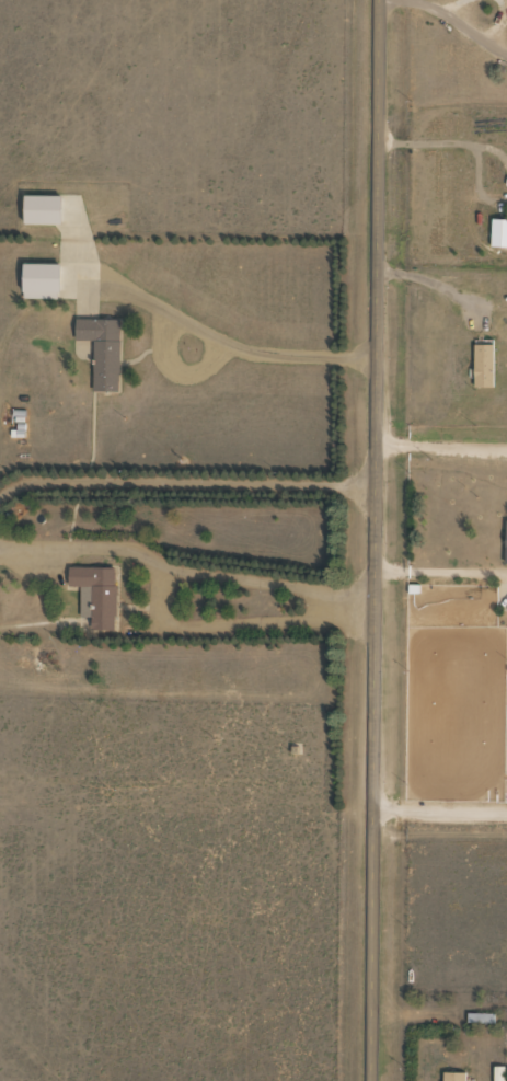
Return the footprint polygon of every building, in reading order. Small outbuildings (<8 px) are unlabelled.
[(506,249),(506,220),(491,220),(491,249),(506,249)] [(23,264),(23,299),(62,299),(62,264),(23,264)] [(120,392),(121,320),(77,319),(77,341),(95,341),(94,391),(120,392)] [(494,345),(474,345),(474,388),(494,388),(494,345)] [(81,618),(93,618),(93,630),(117,630),(116,568),(70,568),(70,587),(80,587),(81,618)] [(468,1026),(494,1026),(494,1014),(468,1014),(468,1026)] [(466,1073),(444,1073),(444,1080),(466,1080),(466,1073)]
